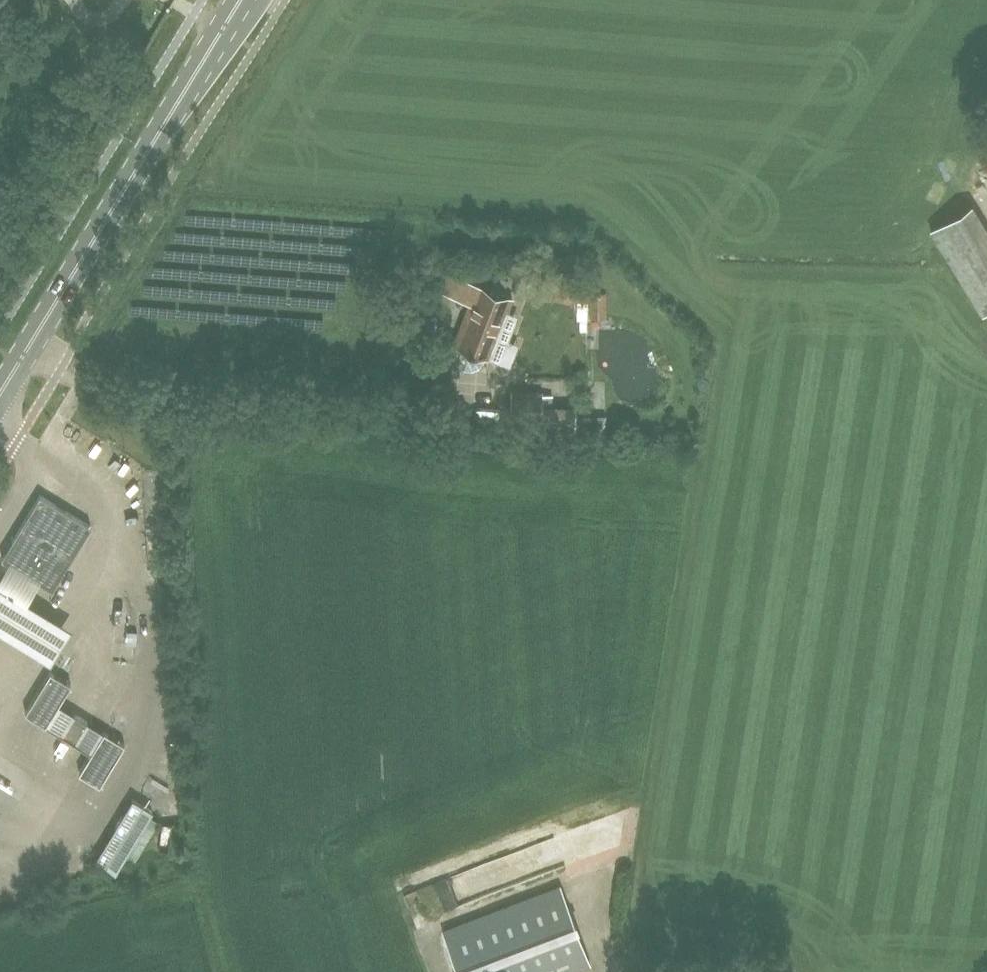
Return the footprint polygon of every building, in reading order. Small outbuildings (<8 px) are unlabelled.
[(937,223),(977,315),(986,310),(986,207),(985,202),(937,223)] [(512,298),(477,285),(477,284),(458,277),(451,297),(472,305),(468,316),(465,315),(453,344),(457,346),(456,348),(455,356),(458,363),(464,368),(472,369),(480,366),(484,360),(485,357),(489,358),(512,298)] [(541,440),(541,414),(551,414),(552,394),(542,394),(511,393),(511,414),(516,414),(515,439),(541,440)] [(7,562),(36,580),(38,581),(52,590),(90,527),(40,496),(1,559),(7,562)] [(7,562),(0,573),(0,585),(26,601),(38,581),(36,580),(7,562)] [(15,642),(49,663),(70,628),(45,612),(26,601),(0,585),(0,633),(15,642)] [(45,726),(58,705),(70,685),(50,672),(25,713),(45,726)] [(58,705),(45,726),(62,736),(75,714),(58,705)] [(75,714),(62,736),(74,743),(87,722),(75,714)] [(87,722),(74,743),(91,753),(104,732),(87,722)] [(104,732),(91,753),(79,773),(99,786),(124,745),(104,732)] [(134,799),(123,816),(143,828),(154,811),(134,799)] [(123,816),(117,827),(137,839),(143,828),(123,816)] [(137,839),(117,827),(107,843),(127,856),(137,839)] [(127,856),(107,843),(96,860),(116,873),(127,856)] [(590,965),(560,887),(443,932),(458,971),(572,971),(590,965)]
